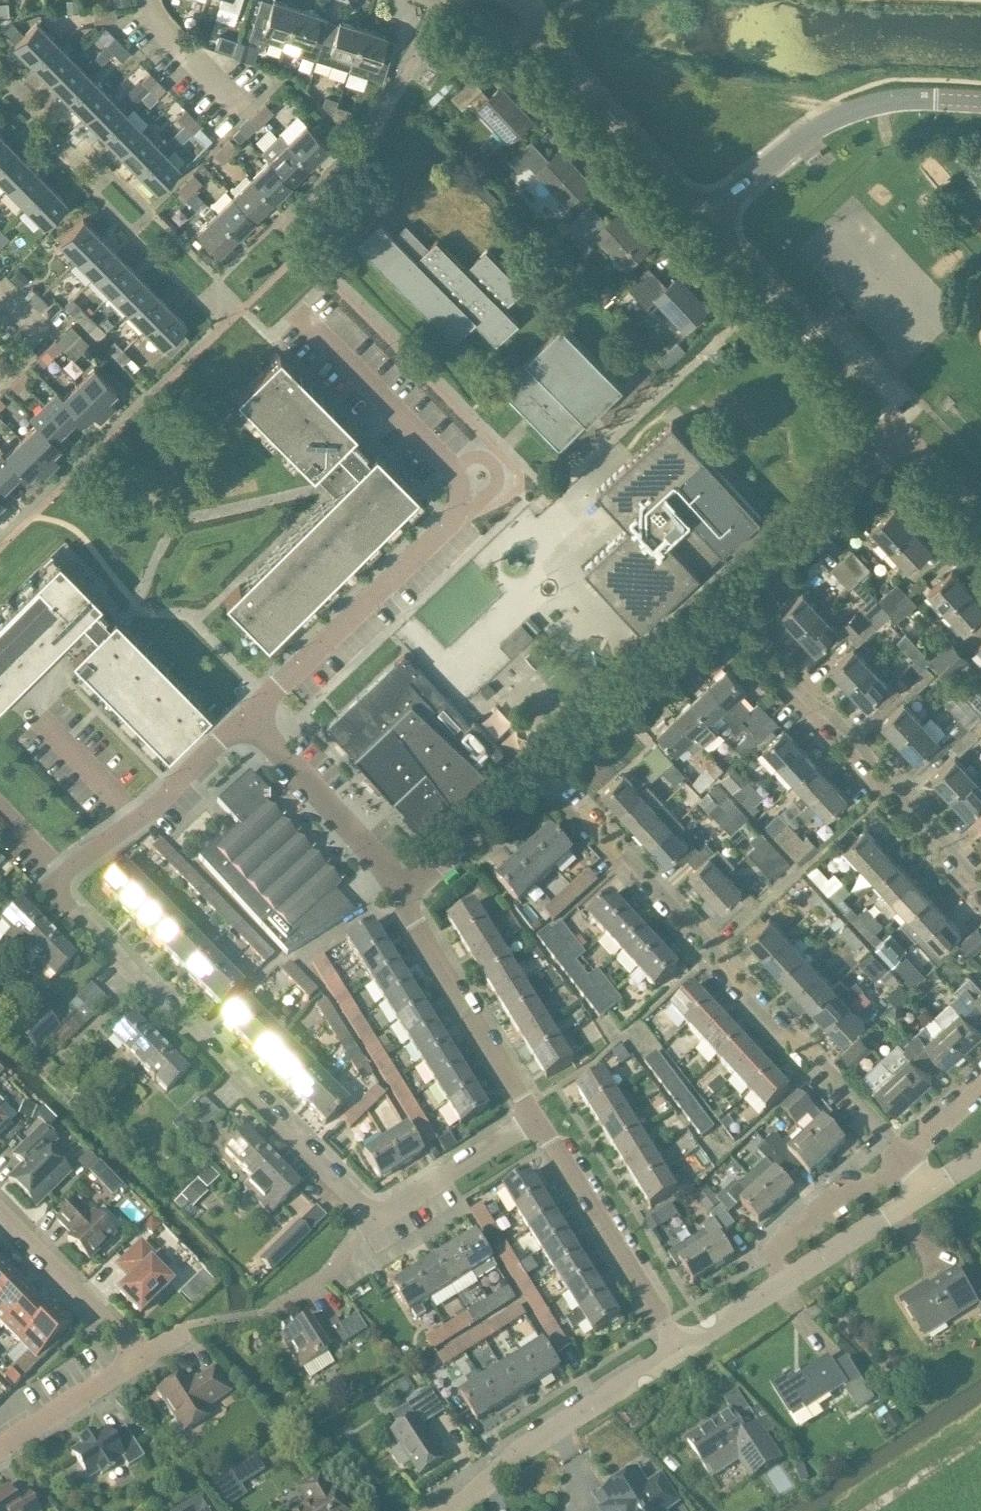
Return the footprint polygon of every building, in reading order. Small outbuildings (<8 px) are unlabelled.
[(220,6),(239,12),(243,0),(221,0),(220,6)] [(286,38),(297,7),(275,0),(273,3),(264,0),(263,0),(250,39),(267,44),(268,42),(284,47),(286,38)] [(297,54),(317,60),(330,20),(320,17),(321,15),(297,7),(286,38),(300,42),(297,54)] [(349,71),(350,70),(363,29),(341,22),(340,24),(330,21),(330,20),(317,60),(317,61),(349,71)] [(16,44),(34,62),(56,40),(38,22),(16,44)] [(396,42),(386,39),(386,36),(363,29),(350,70),(365,75),(384,81),(396,42)] [(105,61),(113,52),(114,53),(123,45),(115,36),(106,45),(102,50),(105,61)] [(34,62),(51,80),(74,58),(56,40),(34,62)] [(131,52),(123,45),(114,53),(122,62),(131,52)] [(51,80),(69,98),(91,76),(74,58),(51,80)] [(150,72),(141,81),(150,89),(158,80),(150,72)] [(69,98),(86,116),(109,94),(91,76),(69,98)] [(490,99),(483,90),(473,79),(452,98),(462,109),(470,102),(477,110),(509,143),(532,121),(519,106),(516,109),(499,91),(490,99)] [(158,80),(150,89),(158,97),(166,88),(158,80)] [(86,116),(104,134),(126,112),(109,94),(86,116)] [(325,106),(333,117),(338,102),(327,98),(325,106)] [(257,111),(266,120),(274,112),(265,103),(257,111)] [(336,110),(334,118),(346,131),(352,112),(337,107),(336,110)] [(177,117),(185,125),(193,116),(186,108),(177,117)] [(258,128),(266,120),(257,111),(249,119),(258,128)] [(104,134),(121,152),(144,130),(126,112),(104,134)] [(185,125),(190,130),(193,133),(202,125),(193,116),(185,125)] [(309,164),(328,146),(306,124),(288,142),(309,164)] [(121,152),(139,170),(161,148),(144,130),(121,152)] [(0,134),(0,160),(13,148),(0,134)] [(221,146),(230,155),(238,147),(229,138),(221,146)] [(309,164),(288,142),(270,160),(291,182),(309,164)] [(528,165),(538,173),(568,206),(592,184),(578,170),(575,173),(558,155),(550,162),(531,142),(510,161),(521,172),(528,165)] [(222,163),(230,155),(221,146),(213,154),(222,163)] [(424,147),(414,156),(420,162),(430,153),(424,147)] [(13,148),(0,160),(0,180),(8,188),(30,166),(13,148)] [(161,148),(139,170),(157,188),(179,166),(161,148)] [(430,153),(420,162),(426,168),(436,159),(430,153)] [(291,182),(270,160),(252,178),(273,199),(291,182)] [(48,184),(30,166),(8,188),(25,206),(48,184)] [(202,182),(193,174),(185,181),(194,190),(202,182)] [(273,199),(252,178),(234,195),(255,217),(273,199)] [(194,190),(185,181),(177,189),(186,198),(194,190)] [(66,202),(48,184),(25,206),(43,224),(66,202)] [(459,184),(449,193),(455,199),(465,190),(459,184)] [(465,190),(455,199),(461,205),(471,196),(465,190)] [(426,191),(392,224),(410,242),(444,210),(426,191)] [(255,217),(234,195),(216,213),(237,234),(255,217)] [(586,255),(596,236),(626,269),(650,247),(637,232),(634,235),(617,216),(610,223),(589,203),(568,224),(586,255)] [(237,234),(216,213),(210,207),(203,214),(209,220),(198,231),(219,253),(237,234)] [(444,210),(410,242),(428,261),(462,228),(444,210)] [(77,261),(100,238),(83,220),(59,243),(77,261)] [(495,220),(485,230),(490,236),(500,226),(495,220)] [(500,226),(490,236),(496,242),(506,232),(500,226)] [(462,228),(428,261),(445,279),(479,247),(462,228)] [(0,230),(0,247),(9,238),(1,229),(0,230)] [(117,255),(100,238),(77,261),(93,278),(117,255)] [(479,247),(445,279),(464,298),(497,266),(479,247)] [(524,250),(518,256),(527,266),(533,260),(524,250)] [(133,272),(117,255),(93,278),(110,295),(133,272)] [(518,256),(512,262),(521,272),(527,266),(518,256)] [(538,266),(528,275),(534,281),(544,272),(538,266)] [(647,307),(656,299),(687,332),(710,310),(696,296),(694,298),(676,280),(668,288),(648,267),(628,287),(647,307)] [(503,270),(468,303),(486,321),(493,315),(494,316),(504,306),(506,308),(523,291),(503,270)] [(150,289),(133,272),(110,295),(127,312),(150,289)] [(544,272),(534,281),(539,287),(550,278),(544,272)] [(557,286),(547,295),(553,302),(563,292),(557,286)] [(41,296),(32,287),(24,295),(33,304),(41,296)] [(167,305),(150,289),(127,312),(144,328),(167,305)] [(499,321),(492,328),(508,345),(543,311),(523,291),(506,308),(508,310),(497,320),(499,321)] [(563,292),(553,302),(559,308),(569,298),(563,292)] [(41,296),(33,304),(40,312),(49,304),(41,296)] [(184,323),(167,305),(144,328),(161,346),(184,323)] [(576,306),(566,316),(572,322),(582,312),(576,306)] [(81,307),(73,314),(81,323),(89,315),(81,307)] [(543,311),(508,345),(524,362),(531,355),(532,356),(543,346),(545,348),(562,332),(543,311)] [(582,312),(572,322),(578,328),(588,318),(582,312)] [(89,315),(81,323),(89,331),(97,323),(89,315)] [(74,358),(91,343),(75,324),(58,339),(74,358)] [(106,349),(114,357),(123,349),(123,348),(137,335),(130,328),(116,342),(114,341),(106,349)] [(178,329),(161,346),(169,354),(186,337),(178,329)] [(537,361),(530,368),(546,385),(581,352),(562,332),(545,348),(546,350),(536,360),(537,361)] [(56,342),(46,351),(53,357),(63,348),(56,342)] [(615,347),(605,356),(611,362),(621,353),(615,347)] [(114,357),(121,365),(131,357),(123,349),(114,357)] [(53,357),(46,351),(37,360),(43,367),(53,357)] [(581,352),(546,385),(563,402),(570,396),(571,397),(582,387),(583,389),(601,372),(581,352)] [(621,353),(611,362),(617,368),(627,359),(621,353)] [(239,586),(225,600),(267,643),(374,536),(418,494),(375,451),(370,456),(351,436),(355,431),(343,418),(338,423),(330,415),(328,417),(316,405),(318,403),(309,394),(307,396),(295,384),(297,382),(288,373),(293,368),(279,354),(277,356),(236,396),(301,461),(312,473),(337,498),(328,506),(330,509),(318,521),(316,518),(307,528),(309,530),(297,542),(295,540),(286,549),(288,551),(276,563),(274,561),(265,570),(267,572),(255,584),(252,582),(244,590),(239,586)] [(637,358),(631,364),(641,374),(647,368),(637,358)] [(631,364),(625,369),(635,379),(641,374),(631,364)] [(94,368),(79,383),(107,413),(115,405),(108,398),(116,391),(94,368)] [(18,379),(25,385),(32,378),(26,372),(18,379)] [(576,402),(569,408),(586,426),(621,393),(601,372),(583,389),(585,390),(575,400),(576,402)] [(25,385),(18,379),(11,386),(17,392),(25,385)] [(79,383),(64,397),(86,420),(94,413),(100,420),(107,413),(79,383)] [(81,425),(86,420),(64,397),(63,398),(57,392),(44,405),(66,428),(74,420),(81,425)] [(58,435),(66,428),(44,405),(30,418),(37,425),(36,425),(58,448),(64,442),(58,435)] [(631,525),(586,567),(642,627),(738,539),(762,517),(673,420),(598,489),(631,525)] [(36,425),(22,439),(50,468),(59,460),(52,454),(58,448),(36,425)] [(50,468),(22,439),(8,452),(30,475),(37,468),(43,475),(50,468)] [(30,475),(8,452),(7,453),(1,447),(0,448),(0,472),(10,483),(17,476),(23,482),(30,475)] [(10,483),(0,472),(0,501),(2,503),(7,498),(1,492),(10,483)] [(880,539),(891,550),(914,529),(895,508),(871,530),(872,531),(868,535),(875,543),(880,539)] [(933,549),(914,529),(891,550),(900,560),(895,565),(904,574),(908,570),(909,571),(933,549)] [(853,549),(840,561),(858,580),(870,569),(853,549)] [(56,644),(57,644),(60,641),(74,655),(70,658),(167,753),(209,711),(56,559),(0,615),(0,701),(56,644)] [(849,589),(858,580),(840,561),(832,568),(849,589)] [(930,591),(948,612),(961,600),(971,591),(953,570),(930,591)] [(909,596),(896,582),(877,600),(873,595),(872,596),(881,606),(882,605),(890,613),(909,596)] [(971,591),(961,600),(948,612),(965,631),(980,616),(980,601),(971,591)] [(781,613),(799,633),(806,626),(821,613),(803,593),(781,613)] [(872,596),(839,627),(849,637),(850,635),(869,619),(881,606),(872,596)] [(890,613),(903,627),(914,616),(910,611),(917,604),(909,596),(890,613)] [(827,607),(821,613),(806,626),(799,633),(816,651),(838,631),(829,621),(835,616),(827,607)] [(849,637),(857,645),(876,627),(869,619),(850,635),(849,637)] [(504,641),(515,655),(538,636),(527,622),(504,641)] [(931,661),(940,670),(961,650),(952,642),(931,661)] [(832,669),(849,688),(871,667),(854,648),(832,669)] [(940,670),(940,671),(941,670),(949,679),(969,659),(961,650),(940,670)] [(395,664),(329,726),(366,765),(428,833),(451,811),(446,805),(504,750),(475,720),(471,724),(405,654),(395,664)] [(892,683),(901,691),(924,669),(924,668),(916,661),(892,683)] [(924,668),(924,669),(901,691),(908,699),(940,671),(940,670),(931,661),(924,668)] [(888,686),(871,667),(849,688),(866,706),(888,686)] [(728,668),(710,685),(718,693),(742,718),(750,711),(737,697),(747,688),(728,668)] [(722,712),(733,725),(738,730),(746,723),(742,718),(718,693),(710,685),(693,700),(711,721),(722,712)] [(711,721),(693,700),(676,716),(701,744),(703,745),(720,730),(711,721)] [(882,723),(900,742),(912,731),(922,721),(905,702),(882,723)] [(754,731),(771,716),(759,703),(750,711),(742,718),(746,723),(752,730),(754,731)] [(677,753),(687,743),(694,751),(701,744),(676,716),(669,722),(665,719),(657,726),(660,730),(658,732),(677,753)] [(779,723),(771,716),(754,731),(752,730),(735,746),(743,755),(760,741),(772,729),(779,723)] [(951,746),(971,728),(960,718),(942,736),(951,746)] [(951,746),(960,755),(980,734),(980,735),(980,720),(971,728),(951,746)] [(939,740),(922,721),(912,731),(900,742),(917,761),(939,740)] [(777,735),(772,729),(760,741),(765,746),(763,748),(780,765),(793,754),(801,746),(784,728),(777,735)] [(652,780),(673,761),(656,743),(642,757),(653,769),(647,775),(652,780)] [(780,765),(796,783),(817,763),(801,746),(793,754),(780,765)] [(933,777),(950,796),(973,775),(956,757),(933,777)] [(716,760),(707,768),(715,776),(724,767),(716,760)] [(799,811),(833,781),(817,763),(796,783),(804,791),(797,798),(804,806),(799,811)] [(692,764),(684,772),(701,790),(715,776),(707,768),(701,774),(692,764)] [(973,776),(973,775),(950,796),(968,815),(980,803),(980,768),(973,776)] [(216,843),(199,858),(287,955),(352,914),(333,893),(336,890),(262,809),(274,798),(250,772),(217,802),(241,828),(221,847),(216,843)] [(603,793),(619,811),(641,791),(625,774),(603,793)] [(732,791),(741,801),(749,794),(757,787),(748,777),(732,791)] [(848,797),(833,781),(799,811),(806,818),(818,806),(827,817),(848,797)] [(648,784),(641,791),(619,811),(635,828),(663,801),(648,784)] [(708,792),(717,802),(726,794),(717,784),(708,792)] [(760,808),(756,802),(764,794),(757,787),(749,794),(741,801),(753,814),(760,808)] [(734,802),(726,794),(717,802),(725,810),(734,802)] [(635,828),(651,845),(661,835),(672,825),(679,818),(663,801),(635,828)] [(717,802),(709,810),(724,825),(740,810),(734,802),(725,810),(717,802)] [(724,825),(732,834),(747,818),(740,810),(724,825)] [(764,826),(773,835),(788,822),(779,812),(764,826)] [(679,818),(672,825),(661,835),(651,845),(667,862),(688,842),(679,833),(684,829),(684,823),(679,818)] [(819,847),(807,835),(803,839),(788,822),(773,835),(801,864),(819,847)] [(844,847),(861,865),(881,846),(865,828),(844,847)] [(750,838),(756,844),(765,836),(760,830),(759,829),(750,838)] [(555,870),(573,854),(552,831),(534,847),(555,870)] [(173,851),(162,839),(153,848),(164,860),(173,851)] [(861,865),(877,882),(884,875),(897,863),(881,846),(861,865)] [(555,870),(534,847),(516,864),(537,887),(555,870)] [(689,874),(705,891),(734,864),(718,847),(689,874)] [(190,868),(173,851),(164,860),(181,877),(190,868)] [(782,854),(764,870),(772,879),(790,863),(782,854)] [(875,900),(883,908),(908,885),(913,880),(897,863),(884,875),(877,882),(885,891),(875,900)] [(102,886),(119,904),(142,882),(125,864),(102,886)] [(537,887),(516,864),(498,880),(519,903),(537,887)] [(807,872),(829,896),(843,882),(834,872),(828,877),(816,864),(807,872)] [(190,868),(181,877),(197,894),(206,886),(190,868)] [(581,898),(599,881),(589,871),(571,888),(581,898)] [(726,873),(705,891),(721,909),(742,889),(726,873)] [(900,907),(909,916),(929,898),(913,880),(908,885),(883,908),(889,916),(900,907)] [(119,904),(136,921),(159,899),(142,882),(119,904)] [(829,896),(844,912),(851,905),(844,897),(851,890),(843,882),(829,896)] [(223,903),(206,886),(197,894),(214,911),(223,903)] [(571,888),(553,904),(563,915),(581,898),(571,888)] [(824,898),(816,890),(808,898),(816,906),(824,898)] [(606,935),(629,914),(613,896),(590,917),(606,935)] [(833,907),(824,898),(816,906),(824,916),(833,907)] [(901,924),(917,940),(938,920),(944,915),(929,898),(909,916),(901,924)] [(136,921),(153,938),(175,916),(159,899),(136,921)] [(449,919),(461,940),(489,923),(477,902),(449,919)] [(223,903),(214,911),(231,929),(240,920),(223,903)] [(19,961),(28,951),(49,931),(22,904),(2,924),(10,934),(1,943),(19,961)] [(553,904),(544,912),(554,923),(563,915),(553,904)] [(844,912),(860,930),(875,916),(866,907),(859,913),(851,905),(844,912)] [(645,932),(629,914),(606,935),(622,953),(645,932)] [(959,931),(944,915),(938,920),(917,940),(938,963),(958,944),(952,938),(959,931)] [(153,938),(169,955),(192,933),(175,916),(153,938)] [(747,937),(763,954),(786,934),(769,916),(747,937)] [(860,930),(876,946),(883,940),(876,932),(883,924),(875,916),(860,930)] [(256,937),(240,920),(231,929),(247,946),(256,937)] [(461,940),(473,959),(501,942),(489,923),(461,940)] [(552,930),(555,933),(563,945),(564,946),(574,938),(562,923),(552,930)] [(838,931),(847,940),(856,932),(847,923),(838,931)] [(359,962),(386,945),(373,924),(346,941),(359,962)] [(542,943),(555,933),(552,930),(550,927),(537,937),(542,943)] [(969,952),(980,941),(980,929),(979,927),(961,943),(969,952)] [(75,957),(49,931),(28,951),(55,978),(75,957)] [(661,949),(645,932),(622,953),(638,970),(661,949)] [(865,941),(856,932),(847,940),(855,949),(865,941)] [(169,955),(186,972),(209,950),(192,933),(169,955)] [(542,943),(551,955),(563,945),(555,933),(542,943)] [(763,954),(778,971),(801,951),(786,934),(763,954)] [(247,946),(264,963),(273,954),(256,937),(247,946)] [(564,946),(572,956),(576,961),(586,954),(574,938),(564,946)] [(902,953),(890,941),(881,950),(893,962),(902,953)] [(473,959),(485,979),(513,962),(501,942),(473,959)] [(399,966),(386,945),(359,962),(372,982),(399,966)] [(563,945),(551,955),(559,965),(572,956),(564,946),(563,945)] [(537,947),(532,950),(540,962),(545,959),(537,947)] [(677,967),(661,949),(638,970),(654,988),(677,967)] [(186,972),(203,989),(226,967),(209,950),(186,972)] [(778,971),(794,989),(817,968),(801,951),(778,971)] [(311,963),(324,984),(336,976),(323,955),(311,963)] [(572,956),(559,965),(567,976),(568,977),(580,967),(580,966),(576,961),(572,956)] [(888,966),(880,957),(871,966),(878,974),(888,966)] [(906,957),(896,967),(906,978),(904,979),(912,987),(924,976),(906,957)] [(485,979),(497,999),(525,982),(513,962),(485,979)] [(304,977),(289,963),(280,972),(294,987),(304,977)] [(411,986),(399,966),(372,982),(384,1002),(411,986)] [(896,974),(888,966),(878,974),(887,983),(896,974)] [(226,967),(203,989),(220,1007),(243,985),(226,967)] [(580,967),(568,977),(572,982),(576,988),(589,978),(584,972),(580,967)] [(794,989),(810,1006),(832,985),(817,968),(794,989)] [(598,971),(589,978),(597,989),(601,993),(610,986),(598,971)] [(324,984),(337,1004),(349,996),(336,976),(324,984)] [(317,990),(304,977),(294,987),(308,1000),(317,990)] [(841,977),(832,985),(810,1006),(825,1023),(848,1002),(864,987),(857,980),(850,986),(841,977)] [(584,999),(597,989),(589,978),(576,988),(584,999)] [(497,999),(509,1018),(537,1001),(525,982),(497,999)] [(980,990),(972,982),(960,993),(978,1013),(980,1010),(980,989),(980,990)] [(895,1002),(911,993),(905,983),(890,992),(895,1002)] [(99,993),(91,985),(68,1006),(76,1015),(99,993)] [(424,1006),(411,986),(384,1002),(397,1023),(424,1006)] [(622,1001),(610,986),(601,993),(606,1000),(612,1008),(622,1001)] [(688,1025),(711,1004),(695,986),(672,1008),(688,1025)] [(601,993),(597,989),(584,999),(593,1010),(606,1000),(601,993)] [(77,1016),(72,1020),(81,1029),(93,1018),(90,1016),(106,1001),(99,993),(76,1015),(77,1016)] [(942,1025),(964,1048),(980,1033),(980,1031),(971,1020),(978,1013),(960,993),(952,1000),(960,1008),(942,1025)] [(337,1004),(349,1024),(361,1017),(349,996),(337,1004)] [(224,1022),(241,1040),(264,1017),(246,1000),(224,1022)] [(315,1007),(324,1021),(335,1015),(326,1000),(315,1007)] [(599,1018),(612,1008),(606,1000),(593,1010),(599,1018)] [(509,1018),(521,1038),(549,1021),(537,1001),(509,1018)] [(848,1002),(825,1023),(841,1040),(864,1020),(848,1002)] [(727,1021),(711,1004),(688,1025),(703,1042),(727,1021)] [(436,1026),(424,1006),(397,1023),(409,1043),(436,1026)] [(41,1008),(18,1031),(37,1051),(61,1028),(41,1008)] [(335,1015),(324,1021),(337,1042),(348,1036),(335,1015)] [(113,1038),(140,1065),(161,1044),(134,1017),(113,1038)] [(241,1040),(257,1056),(280,1034),(264,1017),(241,1040)] [(349,1024),(362,1044),(374,1037),(361,1017),(349,1024)] [(521,1038),(533,1058),(561,1041),(549,1021),(521,1038)] [(742,1038),(727,1021),(703,1042),(719,1060),(742,1038)] [(909,1039),(928,1059),(936,1052),(947,1064),(964,1048),(942,1025),(932,1034),(924,1025),(917,1031),(909,1039)] [(448,1047),(436,1026),(409,1043),(422,1063),(448,1047)] [(280,1034),(257,1056),(274,1073),(297,1051),(280,1034)] [(337,1042),(350,1064),(361,1057),(348,1036),(337,1042)] [(869,1044),(860,1036),(843,1052),(851,1061),(869,1044)] [(362,1044),(374,1064),(386,1057),(374,1037),(362,1044)] [(758,1055),(742,1038),(719,1060),(734,1077),(758,1055)] [(921,1066),(928,1059),(909,1039),(902,1046),(899,1042),(881,1058),(914,1094),(932,1078),(921,1066)] [(561,1041),(533,1058),(546,1078),(574,1061),(561,1041)] [(187,1071),(161,1044),(140,1065),(167,1092),(187,1071)] [(461,1067),(448,1047),(422,1063),(434,1083),(461,1067)] [(274,1073),(291,1091),(314,1068),(297,1051),(274,1073)] [(644,1062),(649,1068),(661,1058),(657,1052),(644,1062)] [(773,1072),(758,1055),(734,1077),(750,1094),(773,1072)] [(350,1064),(360,1080),(371,1073),(361,1057),(350,1064)] [(374,1064),(387,1084),(399,1077),(386,1057),(374,1064)] [(666,1064),(661,1058),(649,1068),(653,1074),(666,1064)] [(897,1111),(914,1094),(881,1058),(863,1074),(897,1111)] [(671,1071),(666,1064),(653,1074),(658,1081),(671,1071)] [(473,1087),(461,1067),(434,1083),(446,1104),(473,1087)] [(331,1085),(314,1068),(291,1091),(308,1108),(331,1085)] [(577,1087),(590,1108),(617,1091),(605,1071),(577,1087)] [(658,1081),(663,1087),(676,1077),(671,1071),(658,1081)] [(789,1090),(773,1072),(750,1094),(766,1111),(789,1090)] [(387,1084),(400,1104),(412,1097),(399,1077),(387,1084)] [(681,1083),(676,1077),(663,1087),(668,1093),(681,1083)] [(681,1083),(668,1093),(673,1100),(686,1090),(681,1083)] [(347,1102),(331,1085),(308,1108),(325,1125),(347,1102)] [(375,1086),(358,1102),(368,1112),(385,1096),(375,1086)] [(486,1108),(473,1087),(446,1104),(459,1125),(486,1108)] [(691,1096),(686,1090),(673,1100),(678,1106),(691,1096)] [(590,1108),(602,1127),(629,1110),(617,1091),(590,1108)] [(798,1111),(807,1102),(798,1093),(781,1108),(798,1127),(806,1120),(798,1111)] [(187,1112),(196,1121),(212,1106),(203,1096),(187,1112)] [(683,1112),(696,1102),(691,1096),(678,1106),(683,1112)] [(400,1104),(412,1125),(424,1117),(412,1097),(400,1104)] [(358,1102),(340,1119),(349,1129),(368,1112),(358,1102)] [(701,1108),(696,1102),(683,1112),(688,1118),(701,1108)] [(196,1121),(203,1128),(219,1113),(212,1106),(196,1121)] [(705,1115),(701,1108),(688,1118),(692,1125),(705,1115)] [(602,1127),(614,1147),(641,1130),(629,1110),(602,1127)] [(805,1135),(826,1159),(844,1143),(815,1111),(806,1120),(813,1128),(805,1135)] [(9,1124),(0,1115),(0,1134),(9,1124)] [(705,1115),(692,1125),(697,1131),(710,1121),(705,1115)] [(424,1117),(412,1125),(426,1146),(430,1144),(438,1139),(424,1117)] [(715,1127),(710,1121),(697,1131),(702,1137),(715,1127)] [(401,1166),(422,1154),(406,1127),(385,1140),(401,1166)] [(68,1173),(46,1150),(54,1142),(40,1128),(12,1156),(22,1165),(7,1180),(34,1207),(68,1173)] [(614,1147),(626,1166),(653,1150),(641,1130),(614,1147)] [(226,1152),(253,1179),(273,1158),(263,1148),(265,1146),(262,1141),(258,1143),(247,1131),(226,1152)] [(791,1169),(798,1162),(809,1174),(826,1159),(805,1135),(794,1144),(788,1139),(784,1143),(776,1133),(766,1142),(775,1151),(791,1169)] [(401,1166),(385,1140),(364,1152),(380,1179),(401,1166)] [(626,1166),(638,1186),(666,1169),(653,1150),(626,1166)] [(759,1168),(750,1176),(776,1205),(794,1188),(783,1176),(791,1169),(775,1151),(771,1154),(767,1158),(768,1159),(759,1168)] [(299,1184),(288,1173),(291,1170),(285,1166),(283,1168),(273,1158),(253,1179),(244,1187),(270,1213),(299,1184)] [(666,1169),(638,1186),(650,1206),(678,1189),(666,1169)] [(517,1210),(544,1193),(530,1172),(504,1188),(517,1210)] [(736,1181),(714,1199),(720,1207),(727,1216),(737,1207),(742,1203),(758,1221),(776,1205),(750,1176),(740,1186),(736,1181)] [(208,1193),(197,1181),(173,1203),(180,1210),(187,1204),(192,1208),(208,1193)] [(517,1210),(530,1230),(557,1214),(544,1193),(517,1210)] [(74,1201),(56,1219),(71,1235),(67,1239),(88,1261),(114,1234),(93,1213),(90,1216),(74,1201)] [(495,1224),(483,1205),(471,1212),(483,1232),(495,1224)] [(703,1227),(706,1231),(695,1238),(713,1270),(733,1257),(721,1235),(723,1234),(725,1232),(734,1225),(727,1216),(720,1207),(709,1215),(713,1220),(703,1227)] [(557,1214),(530,1230),(543,1250),(569,1233),(557,1214)] [(656,1214),(646,1221),(653,1231),(663,1225),(656,1214)] [(261,1259),(272,1270),(309,1233),(298,1223),(261,1259)] [(483,1232),(495,1252),(508,1244),(495,1224),(483,1232)] [(476,1233),(455,1246),(472,1273),(477,1281),(498,1269),(476,1233)] [(582,1254),(569,1233),(543,1250),(555,1270),(582,1254)] [(695,1238),(674,1251),(669,1254),(677,1268),(682,1265),(693,1282),(713,1270),(695,1238)] [(168,1264),(158,1254),(155,1258),(140,1243),(117,1266),(131,1281),(119,1292),(139,1313),(150,1302),(152,1304),(161,1295),(159,1294),(170,1283),(159,1273),(168,1264)] [(508,1244),(495,1252),(508,1272),(520,1264),(508,1244)] [(472,1273),(455,1246),(435,1258),(451,1285),(472,1273)] [(582,1254),(555,1270),(568,1291),(595,1274),(582,1254)] [(451,1285),(435,1258),(414,1271),(431,1298),(451,1285)] [(3,1263),(0,1266),(0,1298),(19,1279),(16,1281),(9,1275),(12,1272),(3,1263)] [(533,1285),(520,1264),(508,1272),(520,1292),(533,1285)] [(431,1298),(414,1271),(393,1283),(410,1310),(411,1310),(417,1320),(426,1314),(420,1304),(431,1298)] [(926,1285),(903,1300),(925,1336),(977,1304),(957,1273),(930,1290),(926,1285)] [(608,1295),(595,1274),(568,1291),(581,1311),(608,1295)] [(19,1279),(0,1298),(0,1324),(3,1327),(35,1295),(26,1286),(23,1289),(17,1282),(19,1279)] [(545,1305),(533,1285),(520,1292),(533,1313),(545,1305)] [(496,1312),(515,1300),(508,1288),(489,1300),(496,1312)] [(35,1295),(3,1327),(19,1343),(41,1321),(48,1314),(41,1307),(44,1304),(35,1295)] [(621,1315),(608,1295),(581,1311),(581,1312),(567,1321),(573,1331),(588,1322),(594,1332),(621,1315)] [(476,1325),(496,1312),(489,1300),(468,1313),(476,1325)] [(506,1329),(526,1317),(519,1305),(499,1317),(506,1329)] [(558,1325),(545,1305),(533,1313),(545,1333),(558,1325)] [(29,1353),(10,1371),(20,1381),(59,1342),(56,1339),(69,1327),(52,1310),(52,1309),(48,1314),(41,1321),(19,1343),(29,1353)] [(476,1325),(468,1313),(448,1325),(455,1337),(476,1325)] [(335,1317),(325,1324),(320,1316),(309,1323),(307,1319),(281,1335),(302,1367),(327,1350),(324,1346),(334,1340),(339,1346),(349,1339),(335,1317)] [(486,1341),(506,1329),(499,1317),(479,1329),(486,1341)] [(433,1351),(455,1337),(448,1325),(427,1338),(433,1351)] [(571,1347),(558,1325),(545,1333),(559,1354),(571,1347)] [(466,1354),(486,1341),(479,1329),(458,1342),(466,1354)] [(444,1367),(466,1354),(458,1342),(437,1355),(444,1367)] [(539,1382),(560,1369),(543,1342),(522,1355),(539,1382)] [(539,1382),(522,1355),(502,1367),(519,1394),(539,1382)] [(806,1410),(844,1386),(846,1389),(861,1379),(846,1357),(834,1365),(829,1357),(794,1380),(790,1374),(771,1385),(798,1427),(812,1419),(806,1410)] [(519,1394),(502,1367),(482,1380),(499,1407),(519,1394)] [(206,1407),(229,1392),(214,1369),(190,1384),(184,1374),(157,1391),(183,1431),(210,1414),(206,1407)] [(4,1377),(14,1387),(20,1381),(10,1371),(4,1377)] [(499,1407),(482,1380),(478,1373),(467,1379),(471,1387),(461,1393),(478,1420),(499,1407)] [(861,1380),(845,1390),(858,1411),(874,1401),(861,1380)] [(0,1381),(0,1391),(5,1396),(10,1390),(1,1381),(0,1381)] [(392,1431),(402,1447),(393,1452),(393,1456),(400,1467),(404,1467),(412,1462),(420,1475),(445,1458),(423,1425),(445,1410),(430,1387),(407,1403),(415,1416),(392,1431)] [(778,1454),(751,1412),(738,1421),(732,1412),(716,1423),(718,1424),(689,1443),(713,1479),(747,1457),(755,1469),(778,1454)] [(128,1467),(144,1457),(124,1426),(110,1436),(106,1430),(72,1452),(88,1477),(98,1471),(101,1475),(114,1466),(112,1462),(121,1456),(128,1467)] [(244,1485),(268,1471),(259,1456),(220,1477),(235,1503),(249,1495),(244,1485)] [(661,1510),(675,1502),(660,1479),(646,1488),(635,1471),(605,1491),(613,1504),(603,1510),(661,1510)] [(331,1490),(329,1492),(319,1476),(300,1489),(310,1504),(299,1510),(344,1510),(331,1490)] [(26,1490),(14,1497),(7,1487),(0,1492),(0,1510),(39,1510),(26,1490)] [(173,1510),(213,1510),(205,1495),(173,1510)]
